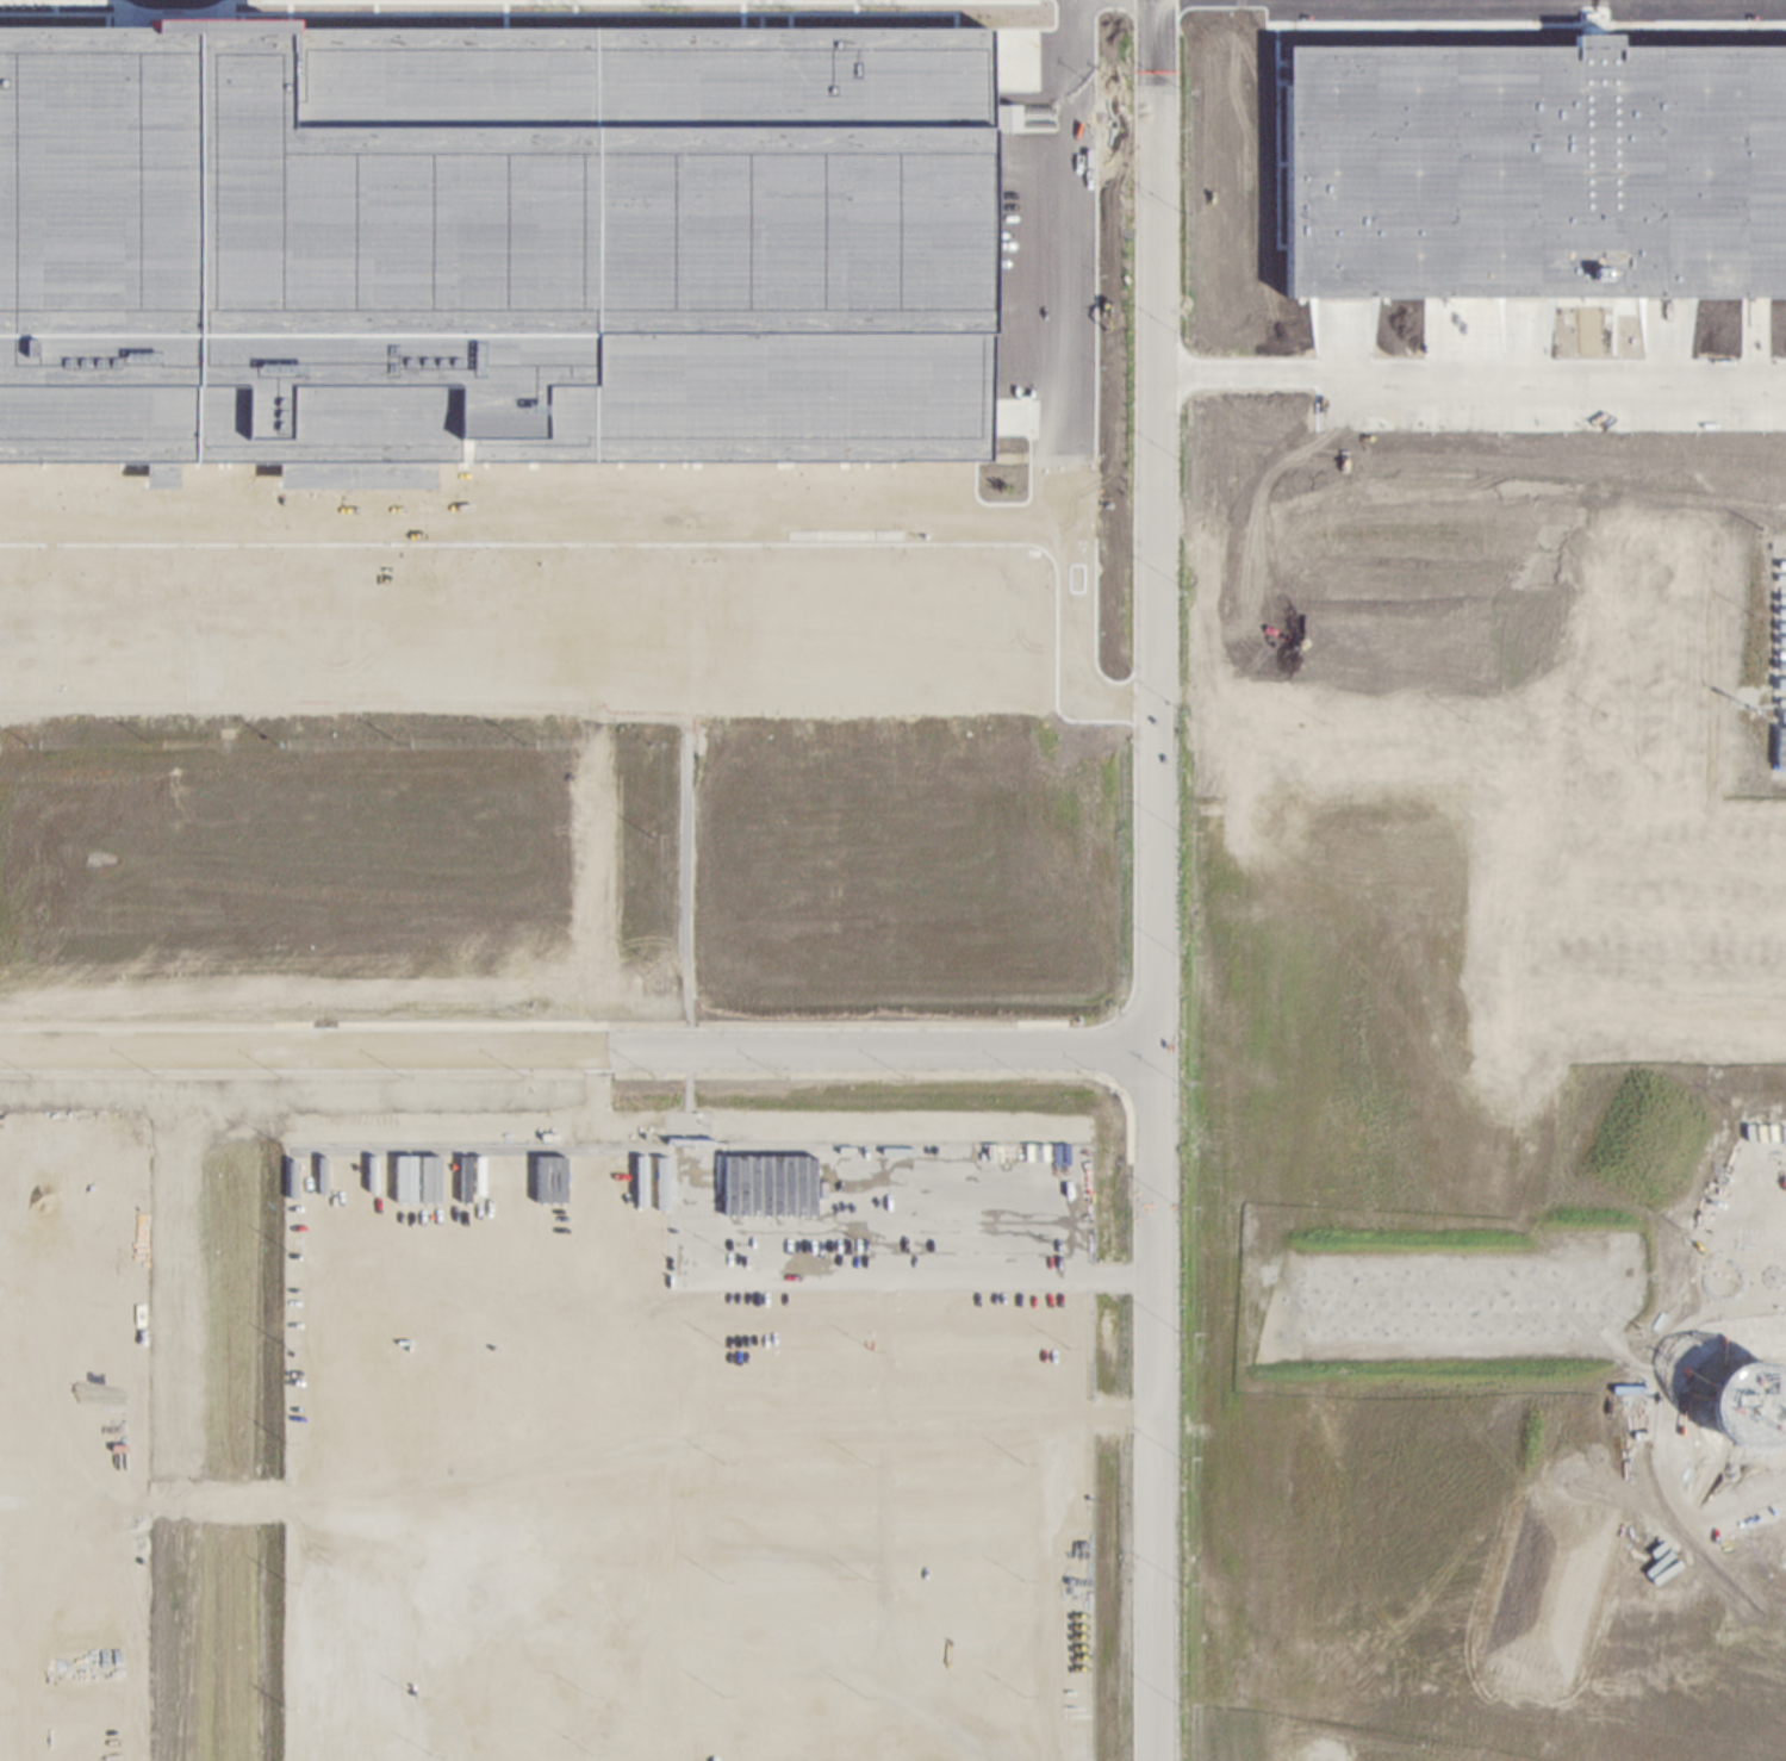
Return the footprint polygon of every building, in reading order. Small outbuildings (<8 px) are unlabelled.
[(144,463),(144,487),(178,487),(178,463),(279,463),(279,487),(434,487),(434,463),(983,463),(983,27),(290,27),(290,18),(148,18),(148,27),(0,27),(0,463),(144,463)] [(1283,295),(1785,295),(1785,46),(1616,46),(1616,36),(1572,36),(1572,46),(1283,46),(1283,295)] [(988,130),(1014,131),(1015,105),(990,104),(988,130)] [(1771,768),(1785,768),(1785,728),(1772,728),(1771,768)] [(814,1216),(813,1155),(723,1156),(723,1217),(814,1216)] [(1735,1363),(1725,1369),(1716,1376),(1710,1386),(1705,1396),(1704,1407),(1706,1419),(1711,1430),(1718,1438),(1726,1445),(1737,1450),(1750,1451),(1763,1449),(1774,1443),(1784,1435),(1785,1431),(1785,1382),(1781,1375),(1772,1368),(1760,1363),(1747,1362),(1735,1363)]
